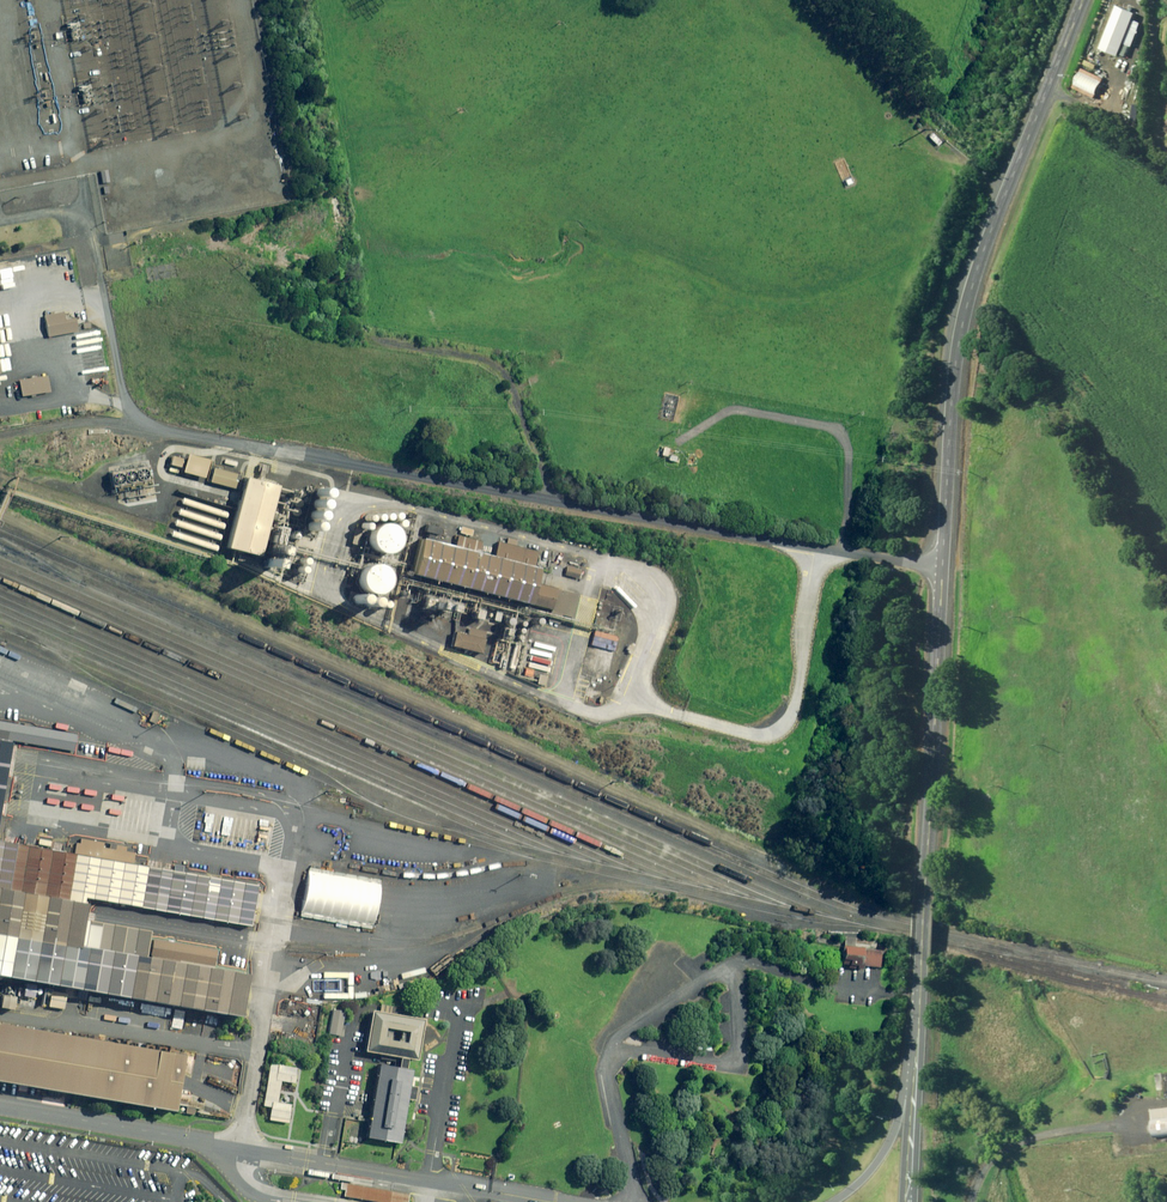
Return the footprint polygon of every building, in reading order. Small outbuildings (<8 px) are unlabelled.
[(73,305),(48,311),(52,330),(78,325),(73,305)] [(658,455),(665,457),(667,449),(660,447),(658,455)] [(249,473),(228,542),(260,551),(280,483),(249,473)] [(392,557),(395,552),(397,547),(397,542),(395,537),(392,533),(387,530),(382,528),(377,529),(372,531),(368,535),(365,540),(365,545),(366,550),(368,555),(372,558),(377,560),(382,561),(388,559),(392,557)] [(534,566),(421,534),(410,570),(524,603),(534,566)] [(373,600),(377,598),(381,595),(384,590),(385,585),(384,580),(382,575),(378,572),(373,570),(368,569),(363,570),(359,573),(355,577),(354,582),(354,587),(355,592),(358,596),(362,599),(367,600),(373,600)] [(13,759),(14,751),(16,737),(0,734),(0,835),(13,759)] [(0,838),(0,880),(254,922),(256,918),(260,880),(0,838)] [(250,1015),(254,988),(257,970),(149,954),(153,929),(89,920),(90,916),(93,897),(0,882),(0,974),(250,1015)] [(221,946),(154,935),(151,951),(218,962),(221,946)] [(884,948),(844,945),(843,963),(883,965),(884,948)] [(349,1004),(333,1002),(329,1028),(344,1030),(349,1004)] [(420,1014),(375,1006),(368,1048),(414,1055),(420,1014)] [(0,1021),(0,1079),(177,1108),(186,1052),(0,1021)] [(415,1063),(379,1057),(367,1134),(402,1140),(415,1063)] [(297,1063),(270,1058),(263,1099),(272,1101),(270,1114),(288,1117),(291,1100),(278,1098),(282,1075),(295,1078),(297,1063)] [(1148,1110),(1152,1139),(1166,1137),(1166,1108),(1148,1110)]
